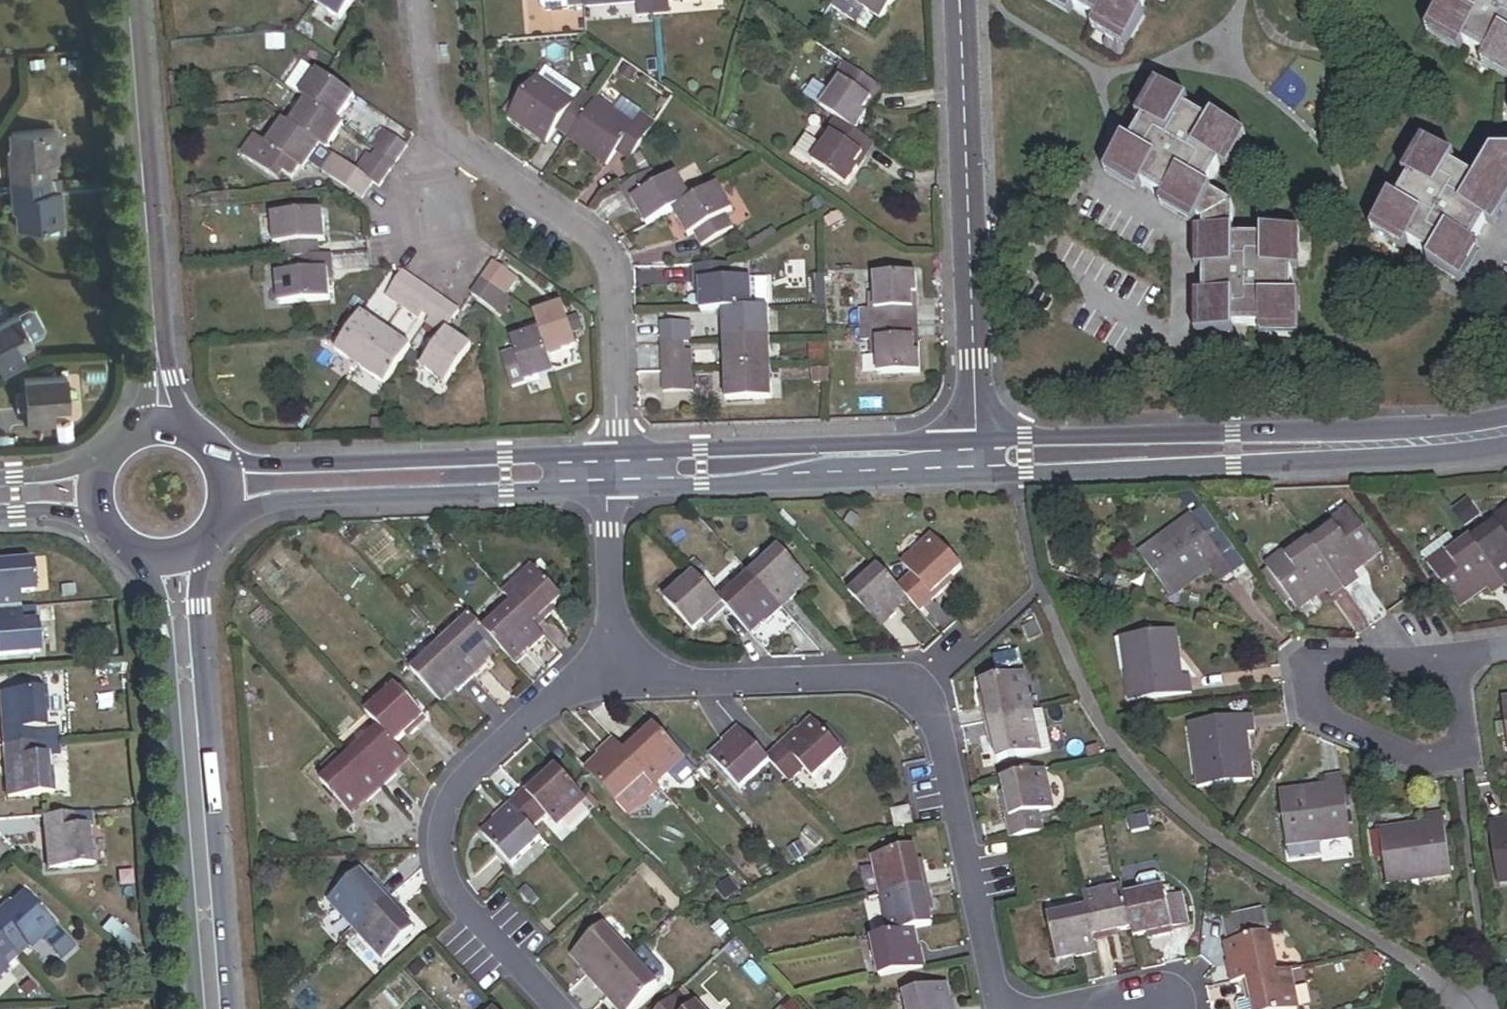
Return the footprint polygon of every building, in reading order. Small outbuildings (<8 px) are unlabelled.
[(315,3),(327,11),(325,13),(338,22),(354,0),(318,0),(315,3)] [(582,0),(567,0),(567,8),(583,7),(582,0)] [(651,0),(582,0),(583,7),(583,10),(636,6),(637,17),(652,16),(651,0)] [(652,16),(668,15),(667,4),(717,0),(651,0),(652,16)] [(895,0),(836,0),(847,7),(850,3),(880,23),(895,0)] [(1129,44),(1144,17),(1138,14),(1147,0),(1054,0),(1129,44)] [(1451,4),(1445,0),(1429,28),(1506,72),(1506,0),(1453,0),(1451,4)] [(43,69),(42,60),(31,62),(32,70),(43,69)] [(302,63),(285,88),(301,99),(309,86),(307,84),(315,73),(302,63)] [(833,120),(854,135),(866,118),(862,115),(879,90),(842,65),(834,77),(839,81),(819,110),(833,120)] [(593,102),(545,68),(538,80),(535,78),(507,118),(545,145),(558,126),(570,135),(593,102)] [(343,102),(347,95),(315,73),(307,84),(309,86),(301,99),(304,101),(337,124),(349,106),(343,102)] [(1207,192),(1239,135),(1212,120),(1209,126),(1185,112),(1189,105),(1162,90),(1130,147),(1124,143),(1108,170),(1202,224),(1201,336),(1232,336),(1233,329),(1298,330),(1299,299),(1291,298),(1292,233),(1261,233),(1261,239),(1233,239),(1234,207),(1207,192)] [(220,94),(220,104),(235,104),(234,93),(220,94)] [(631,157),(654,125),(641,115),(633,127),(595,100),(593,102),(570,135),(567,141),(605,167),(619,148),(631,157)] [(332,131),(337,124),(304,101),(296,113),(299,115),(290,128),(320,148),(326,152),(338,135),(332,131)] [(809,164),(845,189),(858,171),(854,169),(870,146),(854,135),(833,120),(826,131),(830,134),(809,164)] [(320,148),(290,128),(284,123),(275,136),(273,134),(265,145),(264,146),(296,168),(302,160),(309,165),(320,148)] [(371,147),(396,165),(408,147),(383,130),(371,147)] [(67,164),(65,132),(22,135),(23,153),(21,153),(22,167),(15,168),(16,182),(58,179),(57,165),(67,164)] [(255,137),(241,157),(278,183),(283,175),(291,181),(299,170),(296,168),(264,146),(265,145),(255,137)] [(1491,155),(1475,183),(1451,169),(1456,162),(1428,147),(1396,203),(1390,199),(1374,227),(1431,260),(1427,267),(1454,282),(1506,187),(1506,155),(1491,155)] [(22,167),(21,153),(14,154),(15,168),(22,167)] [(373,185),(378,189),(391,172),(366,154),(353,172),(373,185)] [(333,157),(321,174),(336,184),(347,167),(333,157)] [(361,202),(373,185),(353,172),(347,167),(336,184),(361,202)] [(635,210),(645,228),(672,213),(691,202),(676,175),(658,185),(651,172),(618,190),(625,204),(636,198),(641,207),(635,210)] [(59,195),(69,194),(69,193),(100,191),(99,176),(58,179),(59,195)] [(72,228),(69,194),(59,195),(58,179),(16,182),(17,200),(24,199),(25,216),(28,216),(30,231),(72,228)] [(691,202),(672,213),(683,232),(688,229),(699,249),(733,230),(725,217),(732,214),(717,187),(691,202)] [(635,210),(641,207),(636,198),(625,204),(631,213),(635,210)] [(24,199),(17,200),(19,216),(25,216),(24,199)] [(280,247),(281,261),(293,260),(320,258),(318,233),(323,233),(322,212),(273,216),(274,232),(271,232),(273,248),(280,247)] [(330,303),(328,283),(322,283),(321,273),(332,272),(331,257),(320,258),(293,260),(294,274),(275,276),(276,292),(280,291),(281,307),(330,303)] [(493,263),(481,280),(506,297),(518,280),(493,263)] [(769,311),(768,281),(730,282),(730,267),(692,268),(692,283),(704,283),(705,293),(698,293),(699,313),(729,312),(769,311)] [(328,283),(333,282),(332,272),(321,273),(322,283),(328,283)] [(418,285),(401,273),(384,298),(401,310),(418,285)] [(913,327),(912,297),(916,296),(916,276),(873,277),(874,314),(860,315),(861,328),(913,327)] [(506,297),(481,280),(470,297),(495,314),(506,297)] [(704,283),(692,283),(692,294),(698,293),(705,293),(704,283)] [(435,296),(418,285),(401,310),(418,321),(435,296)] [(495,314),(500,318),(512,301),(506,297),(495,314)] [(401,310),(384,298),(380,305),(397,316),(401,310)] [(459,312),(443,301),(425,326),(442,337),(459,312)] [(554,310),(534,316),(539,332),(547,357),(561,352),(562,355),(578,350),(574,341),(566,314),(565,312),(556,315),(554,310)] [(16,352),(30,344),(40,339),(42,333),(31,313),(25,311),(15,316),(0,324),(0,376),(23,365),(16,352)] [(766,341),(765,326),(769,326),(769,311),(729,312),(730,321),(722,321),(723,342),(730,342),(766,341)] [(573,312),(566,314),(574,341),(581,338),(573,312)] [(361,368),(386,332),(368,320),(364,326),(356,321),(347,334),(333,353),(346,363),(348,360),(361,368)] [(691,344),(690,325),(659,325),(660,344),(683,344),(691,344)] [(914,354),(913,327),(861,328),(861,342),(869,342),(870,357),(876,357),(876,376),(919,375),(918,354),(914,354)] [(383,388),(405,355),(399,350),(403,344),(386,332),(361,368),(373,376),(371,379),(383,388)] [(547,357),(539,332),(517,339),(520,346),(512,348),(514,353),(524,386),(538,382),(537,378),(552,373),(547,357)] [(442,337),(419,370),(433,380),(435,377),(446,384),(471,348),(454,336),(449,343),(442,337)] [(766,371),(765,356),(770,356),(770,341),(766,341),(730,342),(731,351),(723,351),(723,372),(766,371)] [(89,344),(89,353),(104,352),(104,343),(89,344)] [(823,358),(823,343),(807,344),(808,359),(823,358)] [(683,344),(660,344),(660,375),(691,374),(691,352),(683,352),(683,344)] [(501,357),(512,390),(524,386),(514,353),(501,357)] [(826,385),(825,369),(813,369),(814,386),(826,385)] [(766,386),(766,371),(723,372),(724,393),(731,392),(732,401),(771,400),(771,386),(766,386)] [(692,394),(691,374),(660,375),(661,394),(692,394)] [(64,411),(62,379),(21,382),(22,397),(12,397),(13,414),(23,413),(24,430),(51,428),(50,411),(64,411)] [(487,410),(477,411),(478,427),(488,426),(487,410)] [(1380,552),(1351,512),(1333,525),(1331,522),(1308,539),(1343,588),(1344,590),(1357,580),(1351,570),(1360,563),(1362,566),(1380,552)] [(1495,523),(1491,519),(1468,536),(1505,585),(1506,587),(1506,514),(1495,523)] [(1228,567),(1190,517),(1165,535),(1167,538),(1140,558),(1171,599),(1209,570),(1215,577),(1228,567)] [(1468,536),(1467,534),(1454,544),(1448,535),(1421,556),(1435,577),(1445,590),(1460,609),(1477,596),(1477,592),(1485,586),(1489,591),(1492,596),(1505,585),(1468,536)] [(1308,539),(1305,536),(1281,553),(1284,557),(1267,570),(1296,611),(1315,598),(1315,594),(1323,588),(1330,597),(1343,588),(1308,539)] [(946,580),(960,567),(932,537),(902,564),(910,574),(896,586),(907,598),(920,612),(950,585),(946,580)] [(806,578),(778,548),(750,574),(782,609),(796,596),(792,592),(806,578)] [(28,560),(0,562),(0,610),(22,608),(21,592),(31,591),(28,560)] [(844,588),(848,593),(874,569),(869,564),(844,588)] [(561,596),(532,566),(502,593),(512,603),(536,629),(551,615),(546,610),(561,596)] [(893,611),(907,598),(896,586),(878,566),(874,569),(848,593),(881,628),(897,614),(893,611)] [(1296,611),(1267,570),(1259,575),(1289,616),(1296,611)] [(710,622),(725,607),(720,602),(694,574),(664,602),(691,632),(706,618),(710,622)] [(782,609),(750,574),(720,602),(725,607),(749,633),(764,619),(767,623),(782,609)] [(1445,590),(1435,577),(1431,581),(1440,594),(1445,590)] [(1489,591),(1485,586),(1477,592),(1477,596),(1479,598),(1489,591)] [(533,649),(544,638),(536,629),(512,603),(483,630),(498,647),(511,661),(529,644),(533,649)] [(34,622),(24,623),(22,608),(0,610),(0,657),(37,654),(34,622)] [(483,630),(470,616),(440,644),(472,678),(487,664),(484,660),(498,647),(483,630)] [(1022,633),(1035,628),(1031,619),(1018,625),(1022,633)] [(1128,702),(1191,695),(1189,677),(1179,678),(1174,632),(1127,637),(1131,668),(1125,669),(1128,702)] [(472,678),(440,644),(412,670),(440,700),(453,688),(457,692),(472,678)] [(998,678),(1021,673),(1020,667),(996,672),(998,678)] [(120,668),(89,670),(90,679),(121,676),(120,668)] [(1030,712),(1022,673),(1021,673),(998,678),(980,682),(984,702),(979,703),(983,722),(1030,712)] [(426,721),(395,686),(366,713),(380,728),(393,743),(407,730),(412,734),(426,721)] [(39,715),(43,715),(42,691),(0,694),(0,740),(1,749),(33,746),(32,731),(40,730),(39,715)] [(1041,709),(1030,712),(1039,752),(1050,750),(1041,709)] [(1039,752),(1030,712),(983,722),(987,742),(993,740),(997,762),(1039,752)] [(1250,717),(1190,724),(1194,755),(1200,755),(1204,786),(1251,780),(1245,734),(1252,733),(1250,717)] [(811,780),(841,752),(813,721),(799,733),(795,729),(764,758),(769,763),(789,785),(803,771),(811,780)] [(1505,739),(1503,723),(1495,724),(1497,740),(1505,739)] [(685,758),(654,725),(638,740),(634,736),(620,749),(645,775),(655,786),(685,758)] [(764,758),(736,727),(721,741),(724,745),(711,757),(740,789),(769,763),(764,758)] [(407,759),(393,743),(380,728),(350,756),(381,790),(397,776),(393,772),(407,759)] [(40,730),(32,731),(33,746),(53,745),(51,730),(40,730)] [(620,749),(612,740),(596,754),(600,758),(586,770),(615,802),(645,775),(620,749)] [(53,745),(33,746),(35,761),(43,760),(54,759),(53,745)] [(51,800),(49,775),(44,776),(43,760),(35,761),(33,746),(1,749),(5,803),(51,800)] [(381,790),(350,756),(320,782),(349,813),(363,800),(366,803),(381,790)] [(554,825),(584,799),(555,767),(540,781),(536,777),(507,803),(532,830),(547,817),(554,825)] [(1043,770),(1001,780),(1005,799),(1001,800),(1009,838),(1043,831),(1040,814),(1052,811),(1043,770)] [(1349,838),(1341,777),(1323,779),(1324,787),(1279,793),(1285,841),(1317,837),(1317,842),(1349,838)] [(540,838),(532,830),(507,803),(492,816),(496,820),(480,834),(509,866),(540,838)] [(1450,876),(1441,814),(1424,816),(1425,825),(1379,831),(1383,859),(1385,879),(1417,875),(1418,880),(1450,876)] [(95,815),(78,816),(79,831),(88,830),(96,830),(95,815)] [(78,816),(44,818),(48,873),(95,869),(93,845),(89,845),(88,830),(79,831),(78,816)] [(1488,822),(1496,884),(1506,883),(1506,829),(1505,820),(1488,822)] [(1383,859),(1379,831),(1369,833),(1373,860),(1383,859)] [(1317,837),(1285,841),(1287,859),(1319,854),(1317,842),(1317,837)] [(927,885),(922,866),(918,867),(913,848),(872,857),(880,895),(927,885)] [(354,931),(390,897),(376,883),(372,887),(358,872),(327,902),(354,931)] [(1136,885),(1138,895),(1163,890),(1161,879),(1156,876),(1140,879),(1136,885)] [(930,926),(925,905),(931,904),(927,885),(880,895),(885,916),(889,935),(914,929),(930,926)] [(1125,898),(1122,887),(1083,895),(1086,909),(1093,942),(1113,938),(1111,932),(1131,928),(1125,898)] [(1172,936),(1163,890),(1138,895),(1125,898),(1131,928),(1133,937),(1153,933),(1154,940),(1172,936)] [(26,896),(14,907),(12,904),(0,915),(0,938),(14,952),(25,942),(31,949),(55,927),(26,896)] [(382,960),(414,930),(399,914),(403,911),(390,897),(354,931),(382,960)] [(1093,942),(1086,909),(1046,917),(1055,958),(1074,954),(1075,959),(1095,955),(1093,942)] [(1220,919),(1226,944),(1267,935),(1262,910),(1220,919)] [(889,935),(885,916),(873,918),(877,937),(889,935)] [(594,987),(629,955),(602,926),(571,954),(585,969),(581,973),(594,987)] [(925,969),(921,948),(918,948),(914,929),(889,935),(877,937),(870,939),(879,979),(925,969)] [(141,945),(123,930),(113,942),(154,976),(153,963),(137,951),(141,945)] [(1276,974),(1267,935),(1226,944),(1230,963),(1226,964),(1230,983),(1242,981),(1276,974)] [(14,952),(0,938),(0,979),(9,970),(2,963),(14,952)] [(640,945),(629,955),(655,982),(665,973),(640,945)] [(656,984),(655,982),(629,955),(594,987),(608,1002),(612,998),(622,1008),(629,1008),(656,984)] [(1288,971),(1276,974),(1242,981),(1246,1001),(1252,1000),(1254,1008),(1296,1008),(1288,971)] [(952,1003),(948,1004),(944,985),(903,994),(906,1008),(953,1008),(952,1003)] [(674,996),(660,1008),(686,1008),(674,996)] [(612,998),(608,1002),(615,1008),(622,1008),(612,998)] [(1252,1000),(1246,1001),(1238,1003),(1236,1007),(1236,1008),(1254,1008),(1252,1000)]
